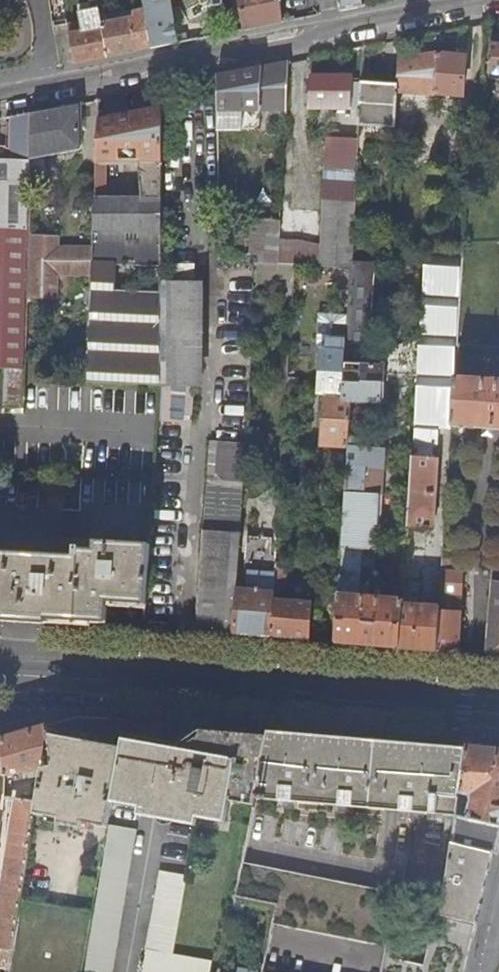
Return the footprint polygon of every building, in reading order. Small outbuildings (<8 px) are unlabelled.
[(145,10),(151,49),(176,44),(174,36),(181,35),(178,21),(184,20),(181,0),(144,0),(145,10)] [(244,31),(264,27),(283,23),(279,0),(238,0),(244,31)] [(342,11),(354,8),(363,7),(362,0),(341,0),(342,11)] [(82,33),(69,36),(75,64),(89,61),(109,58),(102,23),(97,1),(90,2),(92,11),(79,13),(81,25),(82,33)] [(134,18),(102,23),(109,58),(132,53),(151,49),(145,10),(134,12),(134,18)] [(54,15),(58,38),(69,36),(67,28),(64,13),(54,15)] [(82,33),(81,25),(67,28),(69,36),(82,33)] [(75,64),(69,36),(58,38),(62,67),(75,64)] [(492,43),(490,73),(498,73),(498,43),(492,43)] [(434,54),(401,60),(399,84),(399,91),(464,96),(467,56),(434,54)] [(261,110),(287,109),(288,62),(257,68),(219,76),(220,129),(260,130),(261,110)] [(329,139),(359,140),(359,138),(360,120),(353,119),(354,79),(355,77),(311,76),(310,107),(346,108),(345,116),(346,116),(345,124),(351,125),(351,132),(329,132),(329,139)] [(353,119),(360,120),(363,84),(364,79),(354,79),(353,119)] [(399,84),(363,84),(360,120),(359,138),(395,141),(399,91),(399,84)] [(84,146),(82,103),(72,105),(33,113),(31,159),(81,150),(84,146)] [(140,163),(163,164),(163,108),(99,121),(99,129),(98,162),(140,163)] [(5,161),(5,167),(31,168),(31,159),(33,113),(12,117),(10,149),(6,149),(5,161)] [(324,239),(353,240),(359,140),(329,139),(324,239)] [(29,229),(31,176),(5,176),(5,167),(5,161),(0,161),(0,228),(29,229)] [(163,164),(140,163),(144,200),(163,201),(163,164)] [(107,166),(98,165),(96,199),(105,199),(107,166)] [(5,176),(31,176),(31,168),(5,167),(5,176)] [(105,199),(96,199),(93,249),(92,275),(87,361),(86,383),(130,384),(130,381),(161,385),(161,381),(162,302),(115,302),(116,266),(162,267),(163,201),(144,200),(105,199)] [(280,240),(281,221),(255,219),(258,253),(259,253),(261,253),(261,252),(279,253),(280,240)] [(25,370),(25,359),(27,298),(29,234),(29,229),(0,228),(0,368),(5,369),(25,370)] [(92,275),(93,249),(58,248),(58,235),(29,234),(27,298),(55,298),(57,275),(92,275)] [(352,256),(353,240),(324,239),(323,247),(322,264),(352,264),(352,256)] [(303,241),(280,240),(279,253),(278,265),(296,265),(322,264),(323,247),(303,241)] [(426,245),(426,256),(463,259),(464,247),(426,245)] [(261,252),(261,253),(260,265),(278,265),(279,253),(261,252)] [(375,258),(352,256),(352,264),(349,325),(346,363),(359,363),(369,364),(375,258)] [(421,325),(459,327),(463,259),(426,256),(423,285),(387,283),(386,296),(423,298),(421,325)] [(259,277),(295,277),(296,265),(278,265),(260,265),(259,277)] [(195,283),(162,283),(162,302),(161,381),(193,382),(195,283)] [(326,445),(348,448),(349,435),(352,401),(344,400),(345,383),(346,363),(349,325),(340,324),(339,340),(327,340),(327,351),(324,350),(321,393),(324,393),(324,406),(328,406),(326,445)] [(459,327),(421,325),(420,335),(458,338),(459,327)] [(458,338),(420,335),(413,444),(438,445),(439,426),(453,428),(453,427),(456,377),(458,338)] [(358,383),(345,383),(344,400),(352,401),(382,404),(384,365),(381,365),(369,364),(359,363),(358,383)] [(358,383),(359,363),(346,363),(345,383),(358,383)] [(25,370),(5,369),(4,407),(24,408),(25,370)] [(498,430),(498,380),(456,377),(453,427),(498,430)] [(192,425),(193,388),(161,385),(161,386),(159,424),(192,425)] [(386,438),(349,435),(348,448),(344,483),(336,642),(366,644),(372,645),(400,648),(403,603),(403,599),(381,597),(381,590),(375,589),(375,597),(358,595),(362,550),(369,551),(368,556),(375,557),(376,552),(378,551),(383,487),(394,488),(397,456),(385,455),(386,438)] [(233,633),(236,588),(247,445),(211,442),(205,530),(203,530),(197,630),(217,632),(233,633)] [(438,451),(413,449),(413,456),(408,527),(432,528),(437,458),(438,451)] [(272,533),(276,484),(261,483),(257,532),(272,533)] [(69,510),(70,485),(55,485),(54,509),(69,510)] [(258,590),(236,588),(233,633),(253,635),(271,637),(273,600),(274,579),(275,563),(275,555),(271,555),(272,538),(247,536),(244,580),(258,582),(258,590)] [(60,620),(107,623),(108,602),(146,605),(150,545),(96,541),(95,551),(82,550),(82,547),(77,547),(76,556),(0,552),(0,617),(60,620)] [(286,564),(275,563),(274,579),(285,580),(286,564)] [(498,658),(498,565),(494,564),(486,656),(496,657),(498,658)] [(449,565),(442,565),(439,605),(437,651),(459,653),(464,572),(449,571),(449,565)] [(295,601),(311,603),(311,582),(296,582),(295,601)] [(311,603),(295,601),(273,600),(271,637),(288,638),(309,640),(311,603)] [(439,605),(403,603),(400,648),(420,650),(437,651),(439,605)] [(124,741),(128,720),(109,719),(79,717),(49,726),(55,767),(43,769),(41,781),(38,799),(38,803),(36,814),(61,819),(60,824),(82,828),(83,823),(91,824),(109,827),(116,787),(123,750),(124,741)] [(35,781),(41,781),(43,769),(55,767),(49,726),(27,732),(3,739),(6,776),(25,773),(26,778),(36,777),(35,781)] [(200,801),(199,807),(228,811),(231,790),(256,794),(268,736),(235,733),(200,729),(196,733),(195,750),(187,750),(185,765),(179,798),(200,801)] [(172,796),(179,798),(185,765),(187,750),(195,750),(196,733),(180,745),(177,765),(172,796)] [(421,815),(409,898),(423,893),(441,897),(445,898),(453,845),(458,816),(461,795),(467,757),(361,746),(270,737),(268,736),(256,794),(255,799),(421,815)] [(154,779),(157,761),(157,760),(158,758),(157,756),(157,754),(155,752),(154,751),(152,750),(151,750),(152,745),(124,741),(123,750),(116,787),(144,792),(146,778),(154,779)] [(470,819),(498,826),(498,753),(468,750),(467,757),(461,795),(471,797),(473,804),(471,808),(469,816),(470,819)] [(142,806),(177,812),(179,798),(172,796),(177,765),(157,761),(154,779),(146,778),(144,792),(142,806)] [(177,812),(175,821),(164,877),(182,879),(169,958),(212,965),(210,971),(220,971),(235,898),(242,862),(255,799),(256,794),(231,790),(228,811),(199,807),(197,815),(177,812)] [(471,797),(461,795),(458,816),(470,819),(469,816),(471,808),(473,804),(471,797)] [(197,815),(199,807),(200,801),(179,798),(177,812),(197,815)] [(20,800),(0,930),(0,949),(13,951),(22,900),(36,814),(38,803),(20,800)] [(498,855),(498,848),(498,826),(470,819),(458,816),(453,845),(493,854),(498,855)] [(111,831),(97,913),(122,918),(136,835),(111,831)] [(388,957),(385,971),(466,971),(493,854),(453,845),(445,898),(441,897),(425,965),(388,957)] [(400,894),(242,862),(235,898),(276,907),(272,925),(389,949),(398,902),(400,894)] [(159,876),(151,923),(155,924),(164,877),(159,876)] [(164,877),(155,924),(146,971),(210,971),(212,965),(169,958),(182,879),(164,877)] [(22,900),(13,951),(10,971),(85,971),(95,912),(22,900)] [(122,918),(97,913),(87,971),(113,971),(122,918)] [(155,924),(151,923),(143,971),(146,971),(155,924)]
